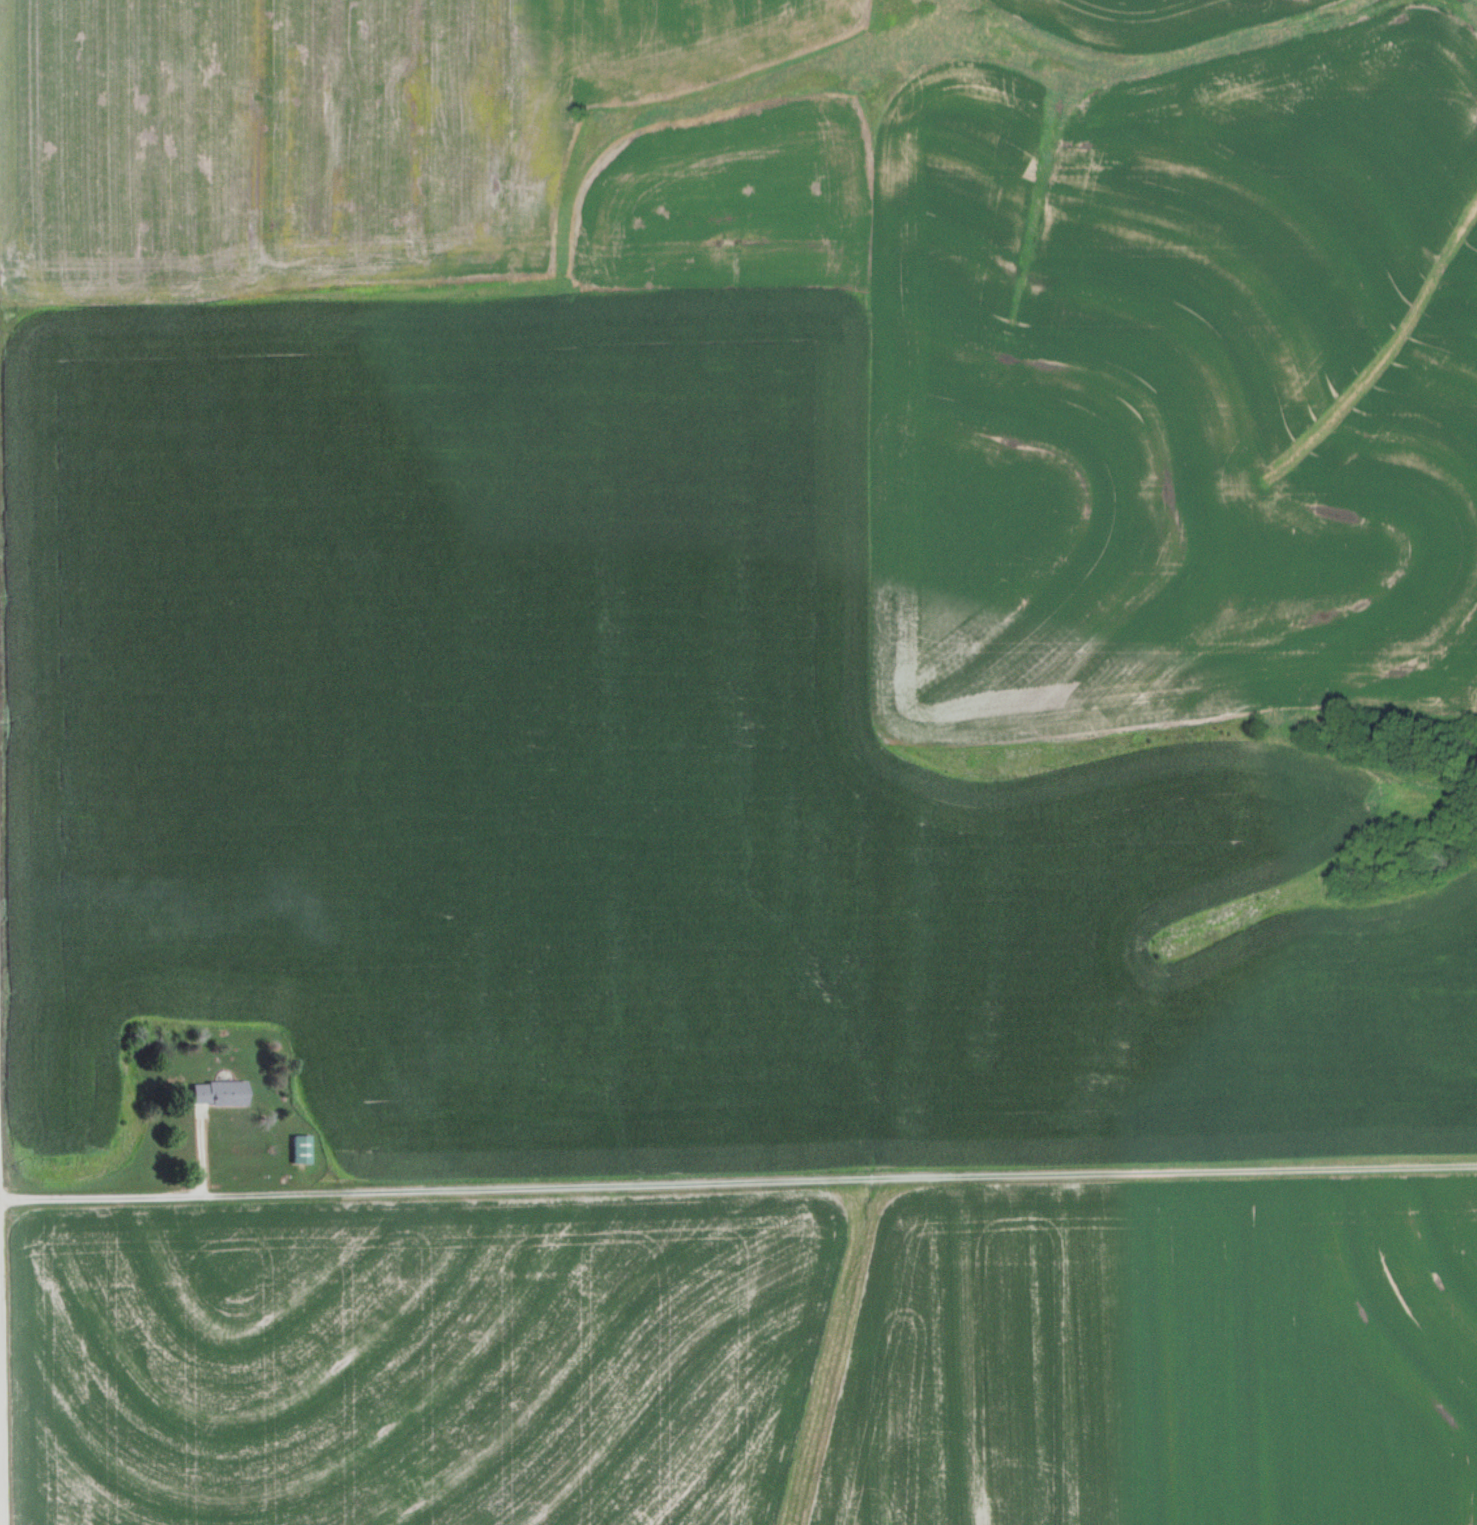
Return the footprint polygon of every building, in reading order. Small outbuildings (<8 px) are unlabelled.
[(191,1081),(191,1104),(247,1104),(247,1081),(191,1081)] [(293,1133),(293,1162),(311,1162),(311,1133),(293,1133)]
